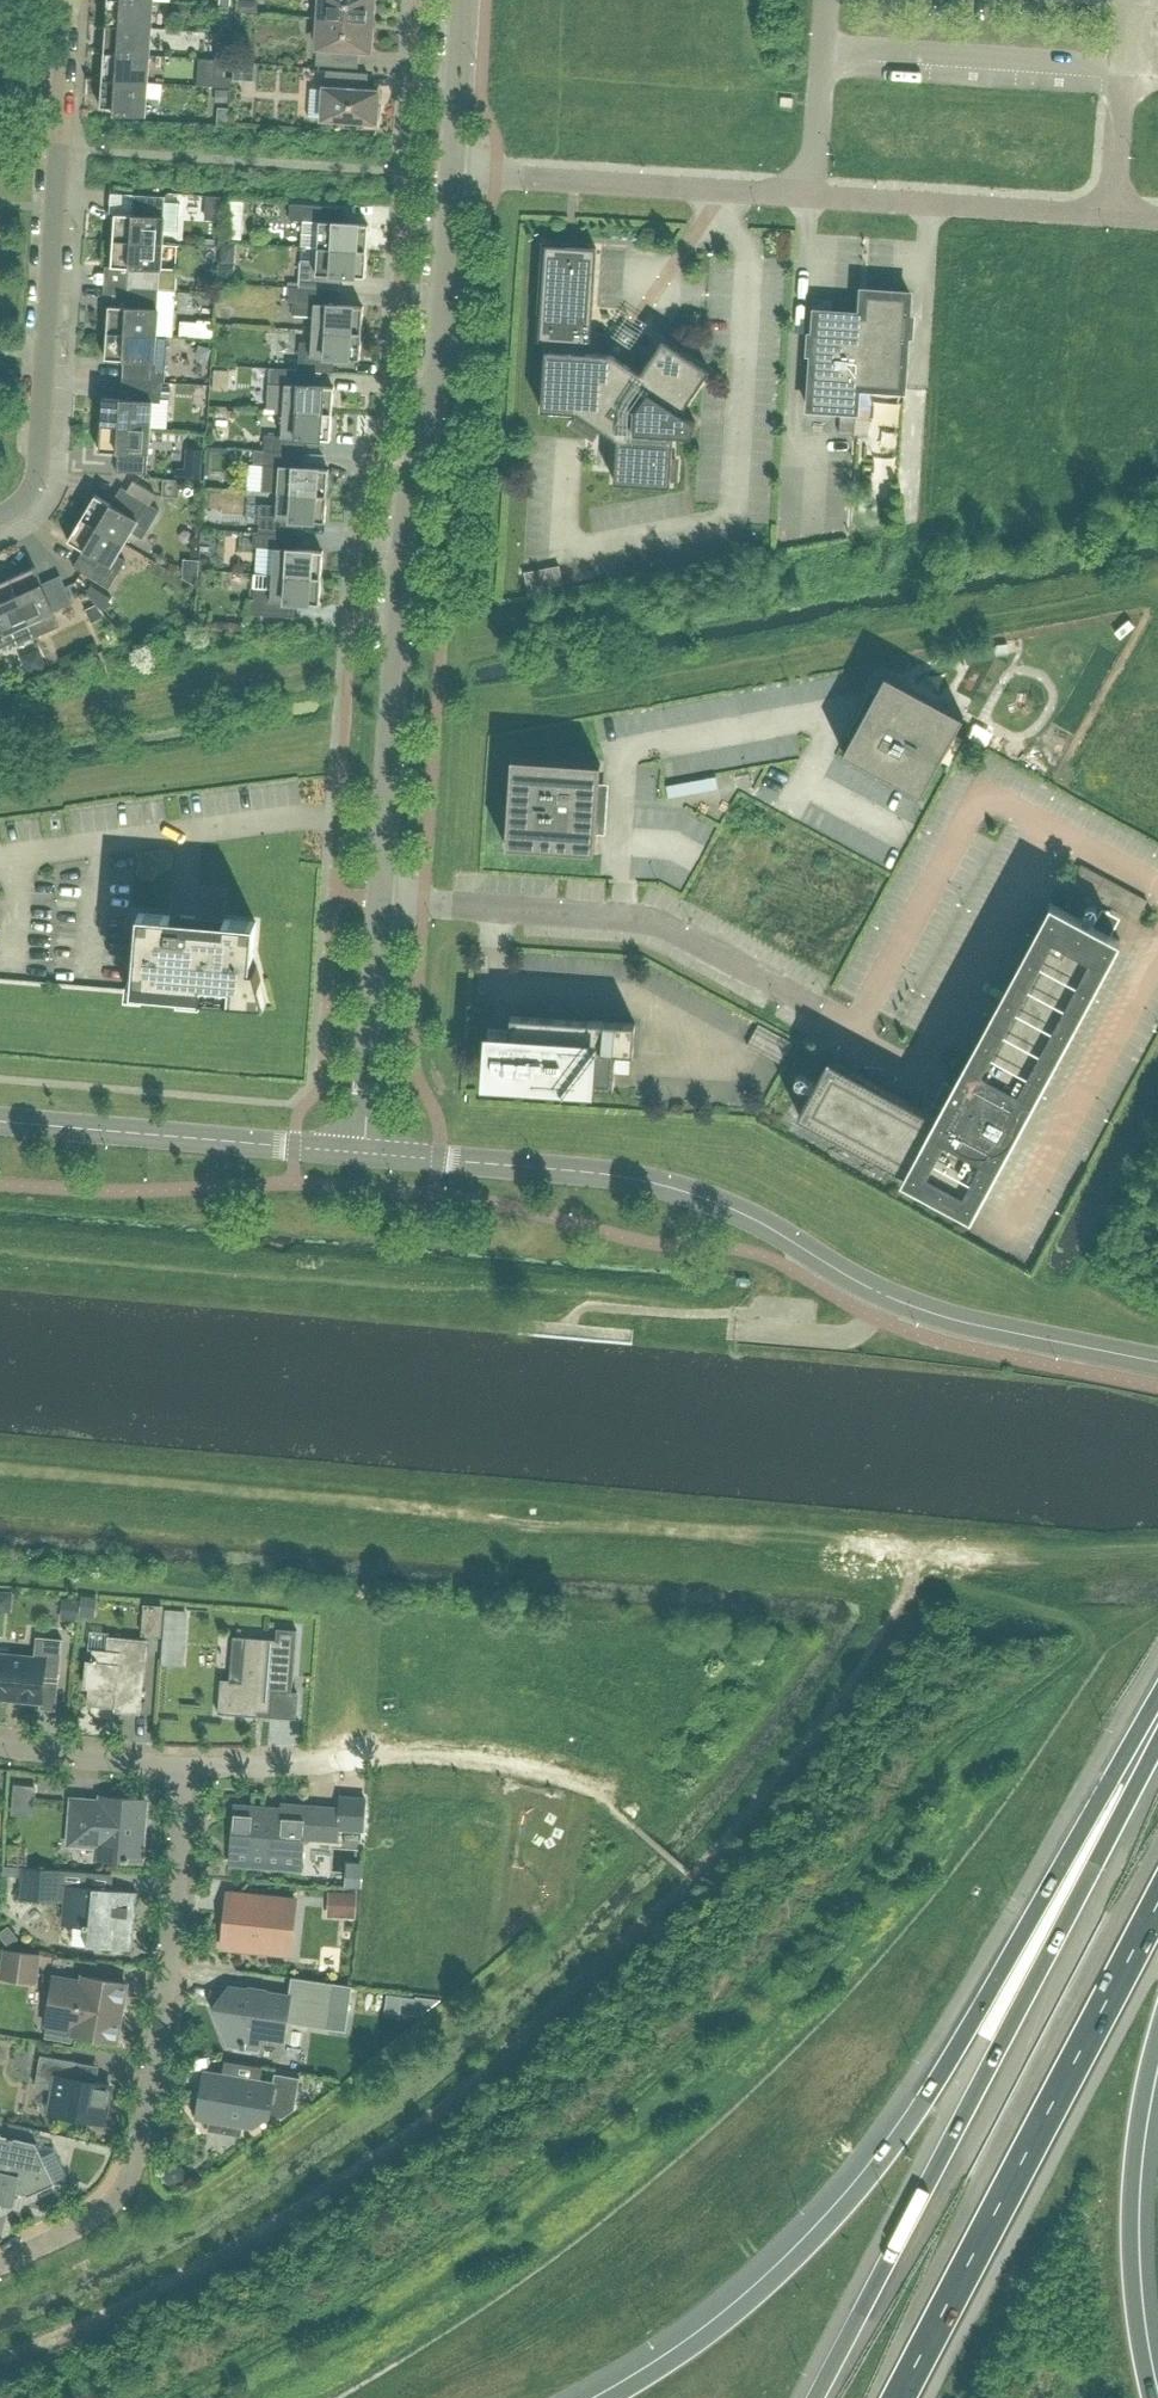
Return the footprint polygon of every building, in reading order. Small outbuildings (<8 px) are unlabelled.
[(106,25),(151,28),(153,1),(142,0),(108,0),(106,25)] [(319,18),(369,21),(369,12),(374,11),(374,10),(373,10),(374,0),(320,0),(319,18)] [(230,23),(231,6),(220,5),(219,22),(230,23)] [(369,21),(319,18),(317,48),(316,65),(358,68),(360,50),(370,51),(371,32),(372,33),(373,31),(368,29),(369,21)] [(149,55),(151,28),(106,25),(104,52),(149,55)] [(217,42),(216,59),(227,60),(228,43),(217,42)] [(104,52),(102,79),(147,82),(149,55),(104,52)] [(226,77),(227,60),(216,59),(215,76),(226,77)] [(325,88),(323,119),(365,122),(366,126),(378,127),(382,106),(377,105),(377,103),(378,104),(378,102),(374,101),(374,91),(367,91),(369,73),(326,70),(325,88)] [(145,116),(147,82),(102,79),(101,107),(115,108),(115,114),(145,116)] [(216,90),(216,102),(228,102),(228,90),(216,90)] [(217,124),(228,125),(229,108),(218,107),(217,124)] [(113,240),(163,243),(164,216),(165,197),(135,195),(134,214),(115,213),(113,240)] [(247,238),(248,199),(233,199),(233,237),(247,238)] [(303,220),(302,246),(367,251),(369,224),(338,222),(339,207),(290,204),(289,219),(303,220)] [(291,239),(291,227),(261,227),(261,239),(291,239)] [(163,243),(113,240),(112,266),(130,268),(129,287),(171,290),(172,275),(160,275),(160,270),(161,270),(163,243)] [(636,333),(625,325),(606,354),(585,352),(586,343),(590,343),(597,248),(545,245),(539,340),(549,340),(549,350),(545,350),(542,410),(576,412),(579,414),(573,424),(592,437),(599,427),(617,439),(614,482),(670,485),(671,479),(675,479),(677,460),(672,459),(674,434),(691,435),(696,422),(681,412),(710,370),(663,338),(640,372),(628,364),(629,344),(636,333)] [(290,287),(340,290),(334,289),(335,275),(366,277),(367,251),(302,246),(301,247),(318,248),(317,261),(301,260),(299,287),(290,286),(290,287)] [(610,258),(609,311),(630,311),(631,258),(610,258)] [(171,290),(129,287),(128,306),(109,305),(107,332),(156,335),(158,308),(158,300),(170,300),(171,290)] [(340,291),(340,290),(290,287),(289,302),(294,302),(293,315),(314,316),(313,330),(362,333),(364,306),(333,304),(334,290),(340,291)] [(862,290),(861,314),(862,314),(857,387),(858,387),(904,391),(910,293),(862,290)] [(862,314),(861,314),(815,311),(814,335),(809,335),(808,352),(812,352),(809,408),(856,412),(858,387),(857,387),(862,314)] [(300,342),(299,370),(304,370),(334,372),(334,371),(328,371),(329,357),(360,359),(362,333),(313,330),(312,343),(300,342)] [(124,360),(123,379),(163,381),(164,382),(167,336),(156,335),(107,332),(105,359),(124,360)] [(283,410),(333,413),(334,387),(303,385),(304,370),(299,370),(270,368),(268,396),(284,397),(283,410)] [(101,424),(151,427),(152,402),(161,403),(163,381),(123,379),(122,399),(103,397),(101,424)] [(331,440),(333,413),(283,410),(282,436),(265,435),(264,449),(264,450),(305,453),(305,452),(299,452),(300,438),(331,440)] [(151,427),(101,424),(99,451),(118,452),(117,472),(147,473),(149,454),(151,427)] [(278,491),(278,492),(327,495),(329,469),(298,467),(299,453),(305,453),(264,450),(264,449),(255,449),(254,464),(263,465),(262,490),(278,491)] [(159,509),(147,503),(121,487),(111,504),(95,494),(82,517),(124,543),(131,531),(144,538),(159,509)] [(325,522),(327,495),(278,492),(277,505),(261,504),(259,532),(254,532),(299,535),(299,534),(293,534),(294,520),(325,522)] [(124,543),(82,517),(68,540),(84,550),(74,567),(109,588),(119,571),(120,571),(126,560),(117,555),(124,543)] [(274,548),(272,574),(322,577),(323,551),(292,549),(293,535),(299,535),(254,532),(253,547),(274,548)] [(560,565),(524,572),(528,596),(564,589),(560,565)] [(35,566),(11,577),(31,622),(55,611),(73,603),(60,575),(42,583),(35,566)] [(320,604),(322,577),(272,574),(256,573),(254,599),(250,599),(249,614),(288,617),(289,602),(320,604)] [(31,622),(11,577),(0,582),(0,646),(17,638),(20,633),(18,628),(31,622)] [(111,597),(91,585),(86,593),(103,610),(111,597)] [(921,795),(942,757),(964,717),(885,674),(843,753),(921,795)] [(595,852),(601,764),(512,758),(506,846),(595,852)] [(721,778),(670,785),(672,798),(723,792),(721,778)] [(999,1149),(996,1148),(999,1146),(1002,1144),(1005,1142),(1008,1140),(1010,1137),(1013,1134),(1015,1131),(1016,1128),(1017,1124),(1018,1121),(1019,1117),(1019,1114),(1019,1110),(1018,1106),(1021,1108),(1109,946),(1113,938),(1105,934),(1064,912),(1057,908),(1053,916),(1052,915),(965,1077),(968,1079),(965,1080),(963,1081),(958,1085),(955,1088),(953,1090),(951,1093),(949,1096),(948,1099),(946,1103),(945,1106),(945,1110),(945,1113),(945,1117),(945,1120),(837,1062),(829,1058),(825,1066),(803,1106),(803,1107),(799,1114),(807,1118),(806,1119),(968,1206),(999,1149)] [(224,928),(170,924),(171,914),(140,911),(133,990),(267,1002),(257,965),(252,965),(256,922),(225,919),(224,928)] [(490,1078),(614,1086),(616,1067),(625,1068),(626,1053),(634,1053),(636,1023),(511,1015),(510,1032),(493,1031),(490,1078)] [(793,1042),(759,1023),(748,1044),(782,1062),(793,1042)] [(146,1605),(143,1634),(161,1635),(163,1606),(146,1605)] [(292,1686),(297,1629),(277,1628),(276,1639),(243,1636),(243,1638),(244,1638),(243,1650),(241,1682),(229,1681),(230,1679),(221,1678),(218,1713),(258,1716),(258,1713),(271,1714),(273,1692),(297,1694),(297,1692),(292,1691),(292,1686)] [(42,1701),(44,1675),(59,1677),(63,1639),(37,1636),(34,1657),(0,1654),(0,1697),(42,1701)] [(87,1661),(85,1686),(90,1687),(89,1704),(115,1706),(115,1704),(122,1705),(121,1711),(140,1712),(147,1641),(109,1637),(108,1651),(94,1650),(93,1662),(87,1661)] [(98,1858),(141,1861),(143,1835),(144,1835),(145,1820),(144,1820),(145,1799),(103,1796),(102,1802),(73,1800),(70,1843),(99,1845),(98,1858)] [(338,1840),(340,1808),(282,1804),(282,1808),(235,1805),(230,1864),(302,1870),(304,1838),(338,1840)] [(60,1885),(61,1869),(23,1867),(21,1898),(58,1901),(58,1899),(65,1899),(62,1925),(88,1927),(87,1945),(132,1950),(138,1892),(66,1884),(66,1886),(60,1885)] [(357,1891),(329,1890),(328,1914),(356,1916),(357,1891)] [(222,1945),(277,1951),(291,1953),(297,1900),(227,1893),(225,1912),(228,1912),(227,1925),(224,1924),(222,1945)] [(4,1948),(0,1977),(0,1978),(37,1983),(41,1952),(4,1948)] [(54,1977),(49,2007),(46,2023),(74,2028),(73,2034),(116,2041),(126,1983),(84,1976),(82,1982),(54,1977)] [(292,1976),(291,1978),(298,1979),(296,1997),(229,1987),(221,1997),(222,1997),(214,2006),(219,2018),(218,2018),(223,2029),(235,2031),(233,2045),(253,2048),(255,2034),(284,2038),(286,2022),(328,2028),(335,1983),(292,1976)] [(41,2055),(35,2085),(56,2089),(51,2112),(103,2122),(110,2084),(74,2078),(77,2061),(41,2055)] [(273,2082),(204,2070),(196,2117),(210,2120),(209,2129),(241,2135),(242,2125),(253,2127),(269,2115),(283,2117),(295,2109),(300,2077),(275,2073),(273,2082)] [(13,2203),(15,2192),(26,2195),(27,2196),(55,2183),(36,2142),(1,2134),(1,2132),(0,2132),(0,2200),(13,2203)] [(70,2136),(67,2148),(89,2153),(91,2141),(70,2136)]
